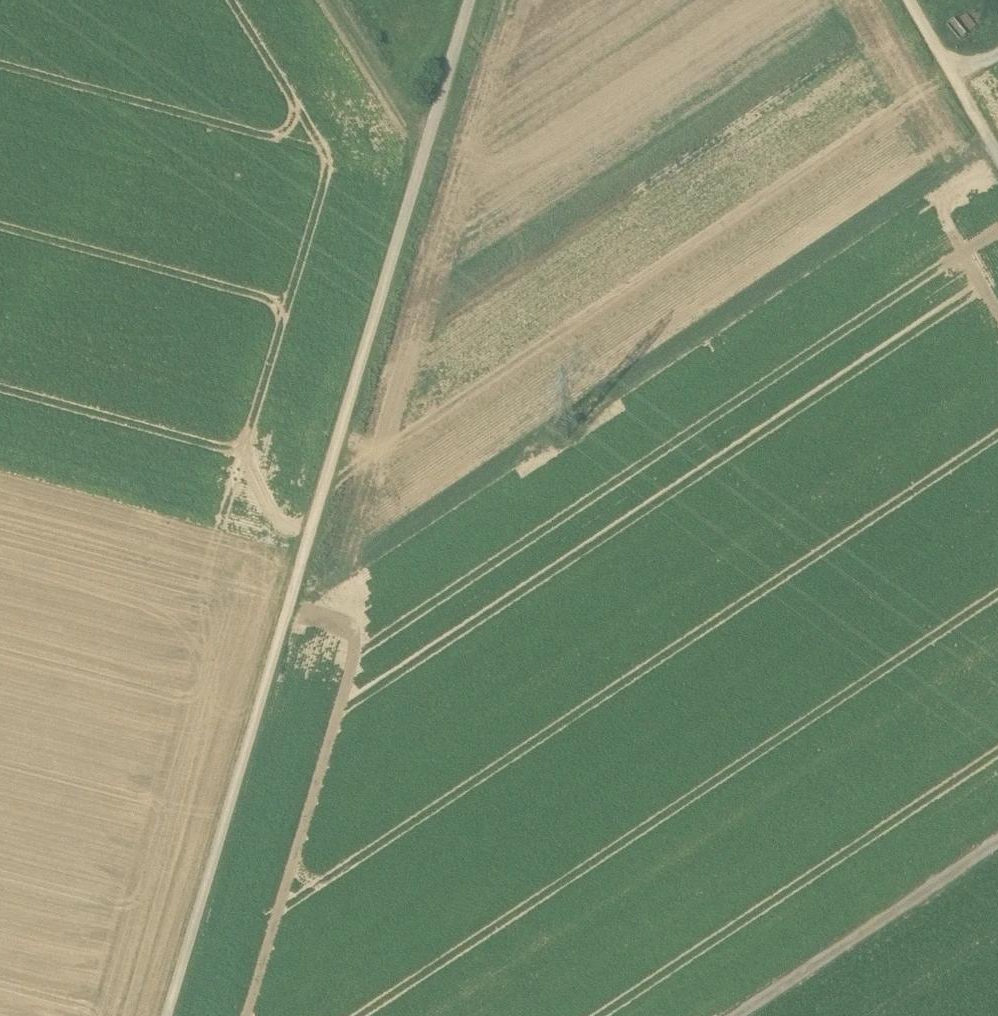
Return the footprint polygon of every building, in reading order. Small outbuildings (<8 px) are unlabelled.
[(988,7),(995,25),(997,24),(997,4),(988,7)] [(975,34),(975,24),(951,25),(952,36),(975,34)]
